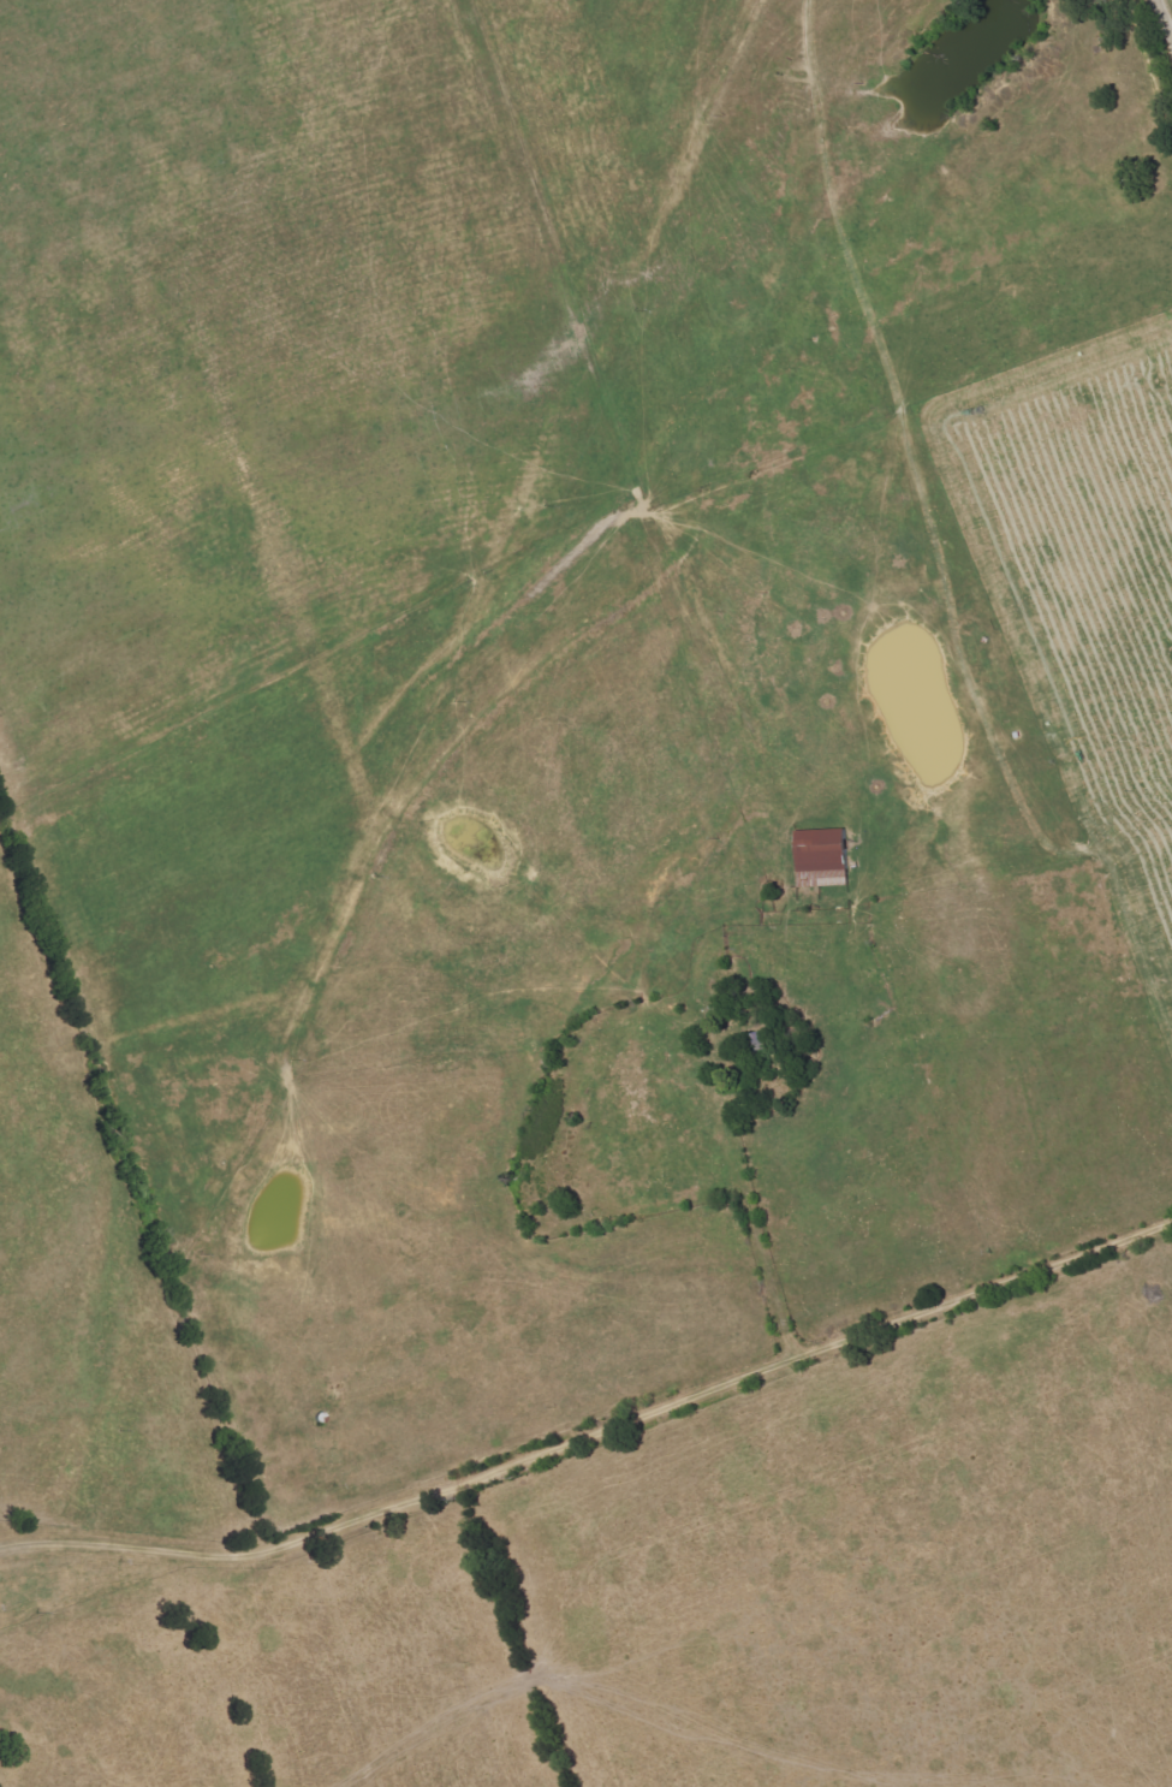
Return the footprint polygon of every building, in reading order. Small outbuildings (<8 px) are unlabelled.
[(798,886),(847,885),(846,828),(796,829),(798,886)]
